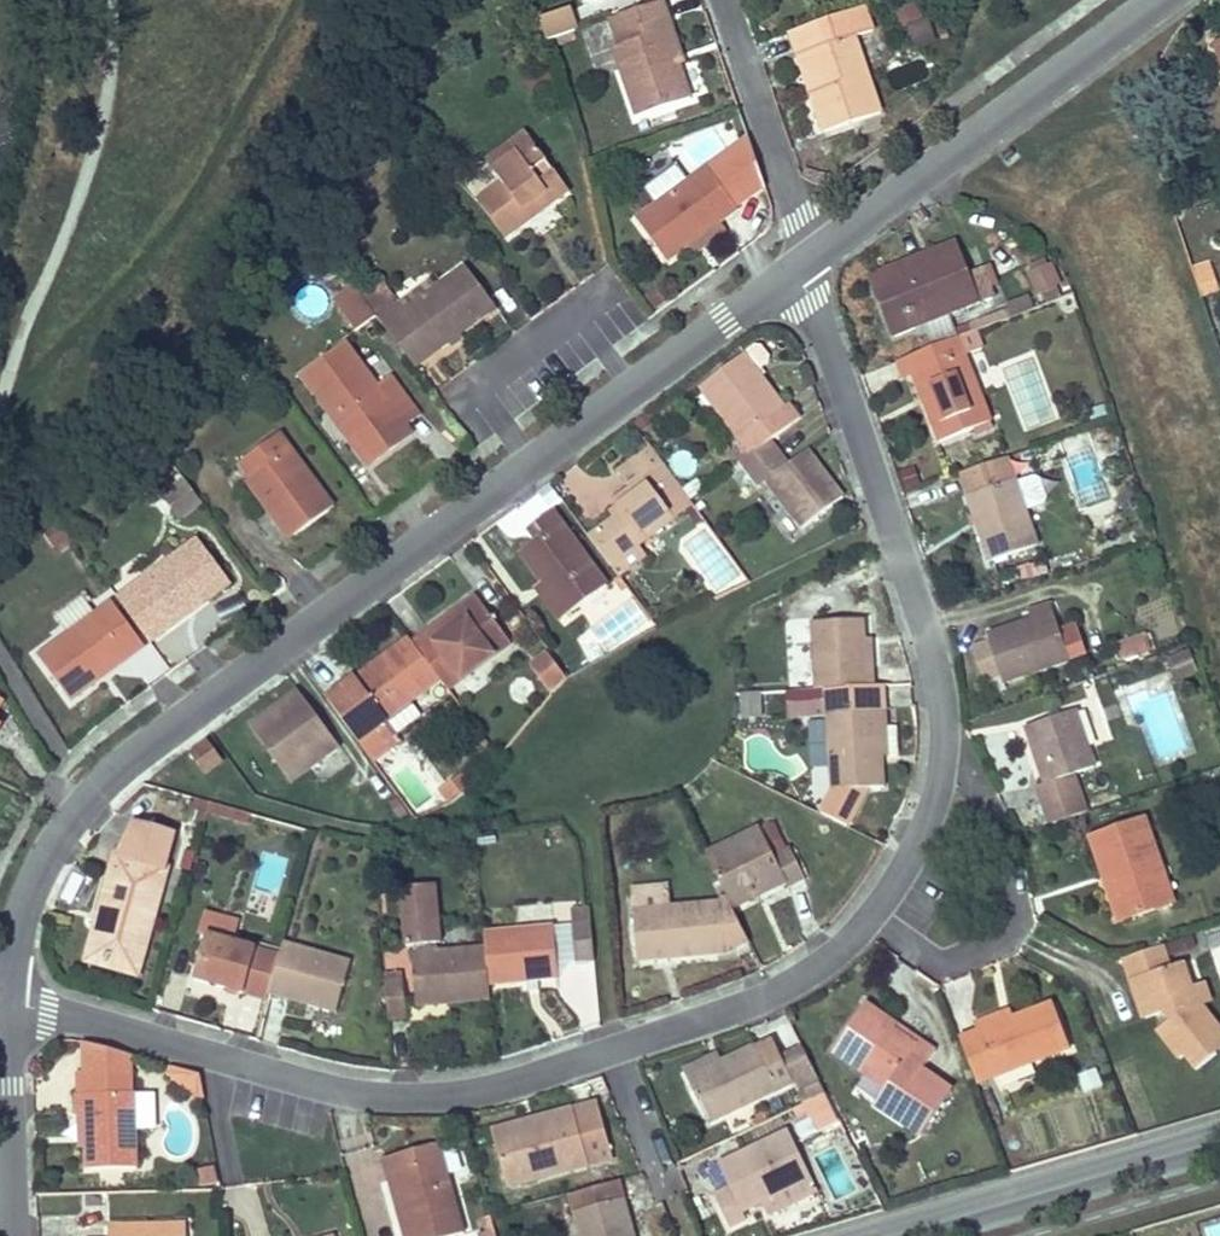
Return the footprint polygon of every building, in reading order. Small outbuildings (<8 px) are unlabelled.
[(912,54),(938,38),(915,0),(889,16),(912,54)] [(664,2),(610,20),(618,46),(613,48),(636,117),(690,99),(679,66),(674,48),(678,46),(664,2)] [(865,8),(789,33),(797,58),(806,55),(819,93),(809,96),(822,135),(880,115),(855,38),(872,32),(865,8)] [(571,33),(566,15),(539,23),(545,42),(571,33)] [(678,46),(674,48),(679,66),(685,64),(678,46)] [(806,55),(797,58),(809,96),(819,93),(806,55)] [(486,164),(492,172),(531,143),(526,135),(486,164)] [(531,143),(492,172),(501,185),(476,203),(505,241),(526,225),(521,218),(547,198),(553,205),(569,194),(531,143)] [(658,203),(687,183),(677,168),(647,188),(658,203)] [(665,263),(688,248),(683,241),(716,219),(720,225),(737,213),(707,169),(687,183),(658,203),(635,218),(665,263)] [(521,218),(526,225),(553,205),(547,198),(521,218)] [(683,241),(688,248),(720,225),(716,219),(683,241)] [(956,241),(908,259),(912,270),(959,251),(956,241)] [(893,278),(875,285),(894,336),(980,304),(959,251),(912,270),(908,259),(889,267),(893,278)] [(1026,270),(1037,303),(1063,294),(1051,261),(1026,270)] [(1209,264),(1192,269),(1201,298),(1219,292),(1209,264)] [(889,267),(871,274),(875,285),(893,278),(889,267)] [(396,304),(377,318),(406,357),(424,344),(433,354),(495,309),(465,268),(435,289),(402,313),(397,306),(396,304)] [(430,282),(397,306),(402,313),(435,289),(430,282)] [(356,295),(337,309),(355,334),(375,320),(356,295)] [(977,335),(908,359),(914,377),(937,443),(990,424),(966,357),(983,350),(977,335)] [(302,374),(327,409),(331,405),(356,437),(351,441),(370,466),(411,435),(405,426),(398,418),(413,408),(390,377),(376,386),(344,344),(302,374)] [(424,344),(406,357),(414,367),(433,354),(424,344)] [(733,453),(740,463),(768,442),(787,428),(775,412),(783,406),(744,353),(698,387),(742,446),(733,453)] [(908,359),(897,363),(903,380),(914,377),(908,359)] [(783,406),(775,412),(787,428),(799,418),(787,403),(783,406)] [(331,405),(327,409),(351,441),(356,437),(331,405)] [(413,408),(398,418),(405,426),(419,416),(413,408)] [(239,464),(249,477),(271,506),(266,510),(288,541),(332,507),(278,435),(239,464)] [(768,442),(740,463),(758,488),(766,483),(801,530),(842,498),(807,450),(786,466),(768,442)] [(620,513),(595,531),(619,562),(693,508),(689,503),(651,448),(639,457),(650,473),(628,489),(612,500),(620,513)] [(639,457),(618,472),(628,489),(650,473),(639,457)] [(1008,458),(959,474),(988,563),(1036,546),(1008,458)] [(249,477),(244,481),(266,510),(271,506),(249,477)] [(198,499),(187,483),(164,499),(175,516),(198,499)] [(535,541),(519,552),(541,583),(565,617),(605,587),(552,512),(536,524),(542,535),(535,541)] [(536,524),(528,530),(535,541),(542,535),(536,524)] [(595,531),(588,536),(618,578),(626,572),(619,562),(595,531)] [(198,538),(116,598),(149,643),(185,617),(181,612),(202,598),(205,603),(231,584),(198,538)] [(1020,563),(1022,579),(1047,576),(1045,559),(1020,563)] [(565,617),(541,583),(533,587),(558,621),(565,617)] [(181,612),(185,617),(205,603),(202,598),(181,612)] [(428,633),(412,645),(439,681),(446,691),(452,686),(509,646),(475,598),(450,617),(453,622),(431,638),(428,633)] [(70,703),(101,679),(97,675),(123,656),(126,660),(144,647),(112,602),(37,657),(70,703)] [(1028,611),(1030,620),(1052,612),(1049,604),(1028,611)] [(1052,612),(1030,620),(987,635),(989,643),(972,648),(983,684),(1001,679),(1002,685),(1069,663),(1052,612)] [(450,617),(428,633),(431,638),(453,622),(450,617)] [(811,623),(814,689),(824,689),(874,686),(873,666),(865,667),(864,640),(864,620),(811,623)] [(354,678),(325,699),(372,763),(388,750),(373,729),(385,720),(439,681),(412,645),(408,640),(380,659),(386,667),(360,686),(354,678)] [(872,640),(864,640),(865,667),(873,666),(872,640)] [(1128,643),(1117,646),(1122,661),(1132,658),(1128,643)] [(1188,651),(1164,660),(1172,682),(1196,673),(1188,651)] [(567,680),(549,655),(532,668),(553,696),(567,680)] [(97,675),(101,679),(126,660),(123,656),(97,675)] [(380,659),(354,678),(360,686),(386,667),(380,659)] [(452,686),(446,691),(457,706),(464,702),(452,686)] [(874,686),(824,689),(826,719),(830,792),(881,789),(880,758),(878,730),(887,730),(885,686),(874,686)] [(826,719),(824,689),(814,689),(790,690),(791,720),(826,719)] [(298,691),(249,727),(290,783),(339,748),(298,691)] [(761,695),(743,696),(745,720),(763,718),(761,695)] [(1037,787),(1049,826),(1085,814),(1073,776),(1093,769),(1076,711),(1026,728),(1044,785),(1037,787)] [(385,720),(373,729),(388,750),(400,742),(385,720)] [(887,730),(878,730),(880,758),(889,757),(887,730)] [(209,742),(190,756),(203,775),(222,762),(209,742)] [(440,789),(450,804),(475,789),(466,774),(440,789)] [(249,814),(209,803),(206,811),(247,823),(249,814)] [(1091,839),(1105,877),(1111,874),(1126,920),(1172,905),(1143,821),(1091,839)] [(106,919),(94,958),(137,971),(167,870),(165,870),(174,838),(132,824),(121,857),(119,857),(100,917),(106,919)] [(759,828),(705,853),(727,898),(732,909),(756,898),(752,893),(784,879),(787,885),(788,889),(805,881),(790,847),(771,856),(759,828)] [(205,886),(209,867),(196,864),(191,882),(205,886)] [(1111,874),(1105,877),(1120,922),(1126,920),(1111,874)] [(752,893),(756,898),(787,885),(784,879),(752,893)] [(732,909),(727,898),(721,903),(669,907),(668,886),(630,890),(636,962),(727,954),(749,943),(732,909)] [(412,948),(415,998),(448,996),(449,1004),(489,1000),(487,984),(484,949),(440,953),(435,888),(401,890),(406,948),(412,948)] [(593,961),(588,909),(571,911),(575,962),(593,961)] [(193,981),(266,1002),(269,994),(279,956),(234,944),(241,922),(214,914),(205,911),(197,936),(206,939),(193,981)] [(100,917),(88,956),(94,958),(106,919),(100,917)] [(554,928),(483,932),(484,949),(487,984),(557,979),(554,928)] [(279,956),(269,994),(336,1014),(350,963),(283,944),(279,956)] [(1201,1008),(1192,1011),(1185,991),(1177,966),(1169,969),(1162,947),(1123,960),(1139,1009),(1143,1008),(1147,1019),(1163,1014),(1170,1022),(1157,1032),(1179,1061),(1184,1057),(1195,1072),(1216,1055),(1210,1049),(1219,1041),(1219,1032),(1201,1008)] [(402,981),(384,982),(387,1017),(405,1017),(402,981)] [(1210,1006),(1203,985),(1185,991),(1192,1011),(1201,1008),(1210,1006)] [(448,996),(415,998),(415,1006),(449,1004),(448,996)] [(952,1090),(923,1070),(935,1053),(917,1041),(913,1046),(890,1031),(894,1025),(865,1004),(830,1053),(884,1091),(876,1104),(921,1135),(952,1090)] [(975,1033),(958,1039),(976,1084),(1069,1049),(1053,1004),(1013,1019),(975,1033)] [(973,1026),(975,1033),(1013,1019),(1011,1011),(973,1026)] [(917,1041),(894,1025),(890,1031),(913,1046),(917,1041)] [(722,1061),(686,1079),(706,1122),(792,1083),(772,1040),(755,1049),(753,1047),(722,1061)] [(1210,1049),(1216,1055),(1219,1052),(1219,1041),(1210,1049)] [(101,1047),(85,1043),(85,1073),(130,1072),(130,1055),(101,1047)] [(682,1071),(686,1079),(722,1061),(719,1054),(682,1071)] [(200,1076),(171,1068),(169,1074),(196,1101),(204,1099),(200,1076)] [(86,1094),(74,1094),(75,1114),(78,1113),(85,1113),(85,1144),(86,1169),(136,1168),(135,1092),(131,1093),(130,1072),(85,1073),(86,1094)] [(85,1073),(74,1073),(74,1094),(86,1094),(85,1073)] [(825,1094),(803,1104),(810,1119),(817,1134),(839,1124),(825,1094)] [(536,1133),(495,1145),(506,1186),(612,1157),(597,1103),(533,1119),(536,1133)] [(803,1104),(791,1110),(797,1125),(810,1119),(803,1104)] [(533,1119),(492,1131),(495,1145),(536,1133),(533,1119)] [(740,1212),(759,1203),(810,1180),(787,1132),(717,1165),(728,1190),(713,1196),(728,1228),(745,1220),(740,1212)] [(387,1181),(398,1178),(414,1235),(449,1235),(463,1232),(438,1143),(381,1159),(387,1181)] [(387,1181),(403,1235),(414,1235),(398,1178),(387,1181)] [(810,1180),(759,1203),(765,1217),(816,1193),(810,1180)] [(572,1212),(579,1235),(634,1235),(623,1198),(572,1212)] [(106,1235),(113,1235),(186,1234),(185,1221),(107,1225),(106,1235)]
